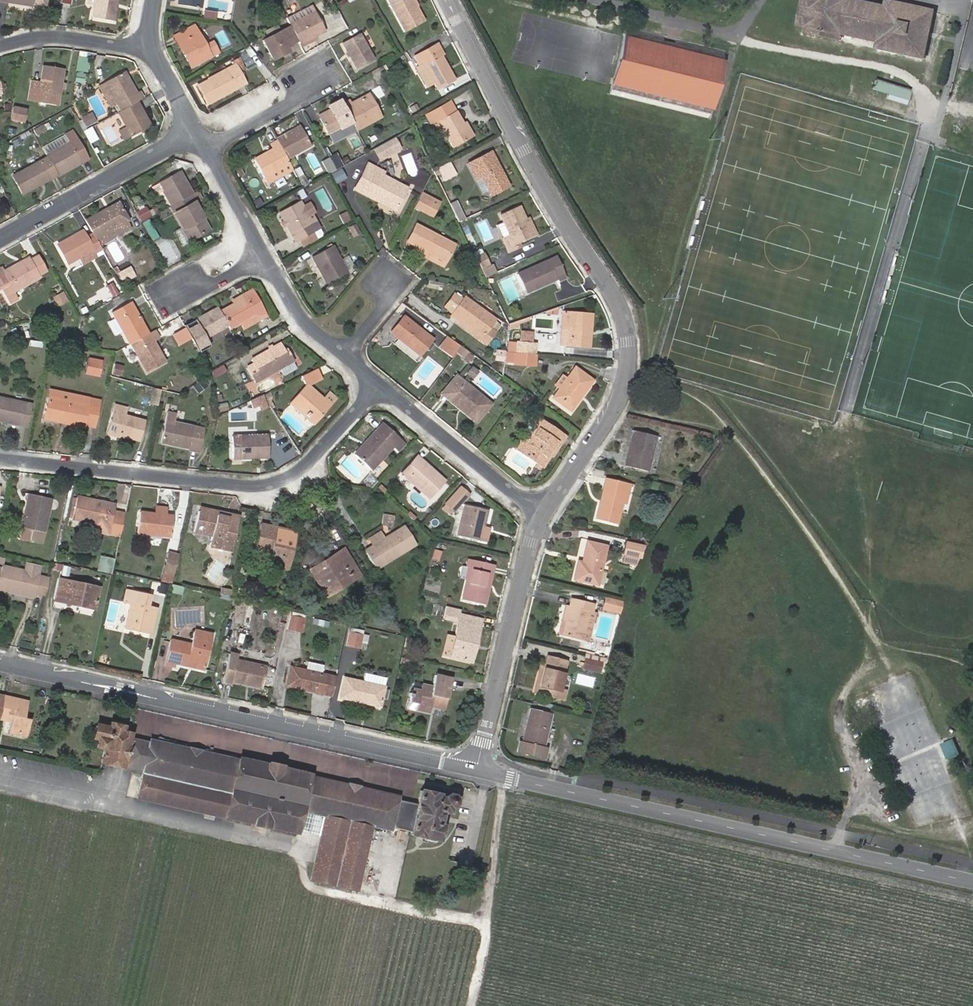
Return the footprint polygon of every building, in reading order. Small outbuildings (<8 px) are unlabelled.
[(88,2),(95,3),(92,17),(113,20),(117,0),(89,0),(88,2)] [(404,31),(424,20),(413,0),(387,0),(404,31)] [(796,22),(807,24),(805,33),(840,41),(842,34),(879,42),(877,49),(926,59),(937,11),(889,0),(886,0),(885,6),(859,0),(801,0),(796,22)] [(286,17),(290,24),(315,12),(312,5),(286,17)] [(205,10),(204,18),(217,20),(219,12),(205,10)] [(315,12),(290,24),(291,26),(298,40),(299,44),(325,30),(315,12)] [(188,49),(183,52),(191,66),(218,52),(212,41),(205,44),(195,25),(182,32),(185,38),(183,39),(188,49)] [(298,40),(291,26),(263,40),(271,56),(287,48),(286,46),(298,40)] [(726,51),(676,39),(674,45),(662,42),(664,36),(627,27),(610,94),(710,118),(726,51)] [(299,44),(301,47),(327,33),(325,30),(299,44)] [(185,38),(182,32),(174,35),(177,41),(183,39),(185,38)] [(347,51),(350,56),(357,69),(374,60),(359,33),(343,42),(347,51)] [(177,41),(183,52),(188,49),(183,39),(177,41)] [(454,79),(441,55),(443,54),(438,44),(414,57),(420,67),(417,69),(426,87),(434,83),(437,89),(454,79)] [(287,48),(271,56),(272,59),(288,51),(287,48)] [(233,60),(235,65),(239,71),(245,68),(239,56),(233,60)] [(40,93),(59,96),(63,68),(43,65),(40,83),(32,81),(28,99),(39,101),(40,93)] [(197,85),(207,104),(245,83),(239,71),(235,65),(197,85)] [(117,103),(121,111),(137,101),(143,98),(139,90),(136,92),(124,71),(105,82),(110,90),(117,103)] [(874,88),(889,94),(908,100),(911,91),(876,79),(874,88)] [(105,82),(98,85),(110,107),(117,103),(110,90),(105,82)] [(57,103),(59,96),(40,93),(39,101),(57,103)] [(343,104),(352,122),(357,130),(381,117),(370,94),(352,103),(350,101),(343,104)] [(908,100),(889,94),(887,99),(907,105),(908,100)] [(343,104),(340,100),(328,106),(330,110),(331,113),(320,119),(328,135),(330,134),(334,143),(344,138),(339,129),(345,126),(352,122),(343,104)] [(441,127),(453,147),(469,137),(462,124),(463,123),(450,100),(425,114),(435,131),(441,127)] [(121,111),(118,112),(127,127),(132,136),(151,126),(137,101),(121,111)] [(415,102),(407,106),(411,114),(419,109),(415,102)] [(13,106),(10,119),(23,122),(25,108),(13,106)] [(331,113),(330,110),(318,116),(320,119),(331,113)] [(82,118),(86,127),(96,121),(92,113),(82,118)] [(357,130),(352,122),(345,126),(349,135),(357,131),(357,130)] [(465,122),(463,123),(462,124),(469,137),(472,135),(465,122)] [(39,134),(50,127),(48,123),(36,130),(39,134)] [(300,126),(276,139),(277,140),(287,158),(310,145),(300,126)] [(349,135),(345,126),(339,129),(344,138),(349,135)] [(92,127),(83,132),(90,145),(99,140),(92,127)] [(132,136),(127,127),(119,131),(125,140),(132,136)] [(62,145),(45,153),(47,157),(57,175),(58,176),(88,159),(72,130),(65,134),(69,141),(62,145)] [(58,137),(62,145),(69,141),(65,134),(58,137)] [(395,137),(375,148),(381,159),(401,148),(395,137)] [(253,159),(263,177),(289,163),(287,158),(277,140),(269,145),(272,149),(253,159)] [(341,155),(345,163),(351,159),(347,151),(341,155)] [(491,161),(494,159),(490,152),(467,163),(476,179),(481,176),(486,187),(488,190),(491,195),(509,186),(500,170),(497,171),(491,161)] [(410,153),(402,156),(409,176),(418,173),(410,153)] [(57,175),(47,157),(40,160),(11,176),(21,194),(57,175)] [(329,173),(335,170),(329,159),(323,162),(329,173)] [(397,172),(404,170),(400,159),(394,161),(397,172)] [(500,170),(494,159),(491,161),(497,171),(500,170)] [(450,162),(437,168),(444,181),(456,174),(450,162)] [(266,182),(292,168),(289,163),(263,177),(266,182)] [(388,200),(385,205),(394,210),(406,188),(382,175),(383,173),(368,164),(358,183),(388,200)] [(343,169),(332,173),(336,183),(347,179),(343,169)] [(158,183),(171,206),(190,195),(192,194),(179,171),(158,183)] [(486,187),(481,176),(476,179),(483,192),(488,190),(486,187)] [(299,180),(303,187),(308,184),(304,177),(299,180)] [(355,188),(385,205),(388,200),(358,183),(355,188)] [(171,206),(170,207),(182,228),(189,241),(208,231),(200,218),(203,217),(195,203),(200,200),(196,192),(192,194),(190,195),(171,206)] [(439,203),(421,193),(420,196),(433,203),(427,215),(432,217),(439,203)] [(420,196),(414,207),(427,215),(433,203),(420,196)] [(315,220),(311,222),(308,215),(302,206),(300,201),(279,212),(295,242),(313,232),(313,231),(320,228),(315,220)] [(449,204),(458,222),(464,219),(455,201),(449,204)] [(118,202),(105,209),(107,212),(120,205),(118,202)] [(302,206),(308,215),(314,212),(309,203),(302,206)] [(105,209),(85,220),(92,233),(95,238),(115,228),(119,234),(130,228),(126,222),(128,220),(120,205),(107,212),(105,209)] [(514,245),(518,243),(536,234),(528,217),(525,218),(519,206),(500,214),(504,223),(509,234),(503,237),(502,238),(509,252),(516,249),(514,245)] [(347,211),(339,216),(344,224),(351,219),(347,211)] [(200,218),(208,231),(210,229),(203,217),(200,218)] [(360,232),(355,223),(349,227),(354,235),(360,232)] [(509,234),(504,223),(498,226),(503,237),(509,234)] [(416,244),(415,246),(414,248),(426,255),(444,264),(454,245),(416,225),(408,240),(416,244)] [(115,228),(95,238),(99,245),(119,234),(115,228)] [(182,228),(174,232),(181,245),(189,241),(182,228)] [(95,253),(101,249),(99,245),(95,238),(92,233),(87,237),(83,231),(57,244),(68,263),(93,250),(95,253)] [(313,232),(297,241),(302,248),(318,239),(313,231),(313,232)] [(316,263),(327,284),(348,273),(341,261),(332,244),(307,258),(311,265),(316,263)] [(93,250),(80,257),(83,263),(103,253),(101,249),(95,253),(93,250)] [(473,252),(476,257),(483,254),(481,249),(473,252)] [(483,254),(476,257),(481,267),(488,263),(483,254)] [(14,291),(39,278),(37,275),(46,270),(38,255),(29,260),(28,258),(3,272),(1,268),(0,269),(0,288),(2,287),(6,295),(14,291)] [(444,264),(426,255),(425,257),(443,266),(444,264)] [(533,286),(534,288),(556,279),(558,281),(566,278),(556,256),(517,274),(524,290),(533,286)] [(341,261),(348,273),(355,269),(348,257),(341,261)] [(117,266),(120,271),(128,267),(126,262),(117,266)] [(488,263),(481,267),(486,276),(497,272),(494,265),(489,267),(488,263)] [(118,272),(120,279),(134,275),(132,268),(118,272)] [(112,282),(107,285),(113,296),(118,293),(112,282)] [(231,300),(233,304),(253,292),(252,289),(231,300)] [(18,298),(14,291),(6,295),(10,303),(18,298)] [(63,292),(53,297),(58,306),(67,300),(63,292)] [(220,311),(228,325),(230,329),(248,319),(251,324),(260,319),(251,305),(259,301),(253,292),(233,304),(220,311)] [(480,338),(488,327),(494,319),(465,297),(463,299),(455,293),(444,307),(452,314),(451,315),(458,320),(480,338)] [(251,305),(260,319),(266,315),(259,301),(251,305)] [(112,312),(130,344),(131,343),(148,334),(130,302),(112,312)] [(218,307),(185,326),(195,343),(206,337),(228,325),(220,311),(218,307)] [(563,312),(561,330),(569,330),(570,313),(563,312)] [(569,330),(561,330),(560,345),(584,346),(586,331),(590,332),(591,314),(570,313),(569,330)] [(391,332),(418,354),(431,339),(404,316),(391,332)] [(494,332),(488,327),(480,338),(458,320),(456,323),(485,344),(494,332)] [(206,337),(210,344),(232,332),(230,329),(228,325),(206,337)] [(148,334),(131,343),(147,371),(165,360),(158,347),(156,349),(153,345),(156,343),(153,339),(160,335),(156,329),(148,334)] [(78,336),(77,343),(85,345),(87,338),(78,336)] [(459,345),(447,336),(438,349),(450,358),(459,345)] [(273,347),(269,349),(251,359),(253,364),(246,367),(255,382),(291,362),(284,350),(280,343),(273,347)] [(517,343),(516,352),(533,354),(534,344),(517,343)] [(460,347),(456,353),(463,358),(462,360),(467,364),(473,357),(460,347)] [(284,350),(291,362),(294,361),(287,349),(284,350)] [(514,361),(514,363),(534,365),(535,354),(516,352),(505,351),(504,360),(514,361)] [(89,359),(86,373),(98,376),(101,361),(89,359)] [(121,376),(125,365),(116,362),(113,373),(121,376)] [(579,393),(582,395),(592,381),(575,367),(567,378),(559,388),(553,397),(568,408),(579,393)] [(319,378),(315,369),(300,376),(305,385),(306,385),(319,378)] [(456,375),(443,392),(463,407),(461,410),(475,422),(490,403),(456,375)] [(559,388),(567,378),(562,375),(555,385),(559,388)] [(193,387),(201,392),(205,384),(197,380),(193,387)] [(306,385),(292,401),(314,421),(335,398),(328,392),(322,399),(306,385)] [(463,407),(443,392),(441,394),(461,410),(463,407)] [(571,410),(582,395),(579,393),(568,408),(571,410)] [(266,406),(261,394),(249,400),(253,407),(258,404),(261,409),(266,406)] [(63,419),(63,422),(83,427),(83,425),(94,427),(100,401),(89,399),(88,406),(49,397),(45,414),(63,419)] [(6,423),(6,420),(20,423),(20,426),(26,427),(31,405),(0,398),(0,421),(6,423)] [(228,402),(218,404),(220,412),(229,410),(228,402)] [(108,432),(125,436),(138,440),(143,420),(124,414),(125,408),(116,405),(114,412),(113,412),(108,432)] [(165,420),(173,422),(175,414),(167,412),(165,420)] [(541,419),(528,440),(531,441),(544,421),(541,419)] [(189,448),(199,450),(204,428),(173,422),(165,420),(161,442),(189,448)] [(542,467),(550,454),(549,453),(562,433),(544,421),(531,441),(528,440),(519,453),(542,467)] [(366,446),(356,456),(371,471),(393,447),(396,449),(402,442),(382,423),(363,443),(366,446)] [(656,436),(633,430),(625,465),(647,470),(656,436)] [(549,453),(550,454),(552,455),(565,436),(562,433),(549,453)] [(231,436),(232,458),(268,457),(267,435),(231,436)] [(402,442),(396,449),(398,451),(404,444),(402,442)] [(354,454),(356,456),(366,446),(363,443),(354,454)] [(416,455),(414,457),(429,471),(431,469),(416,455)] [(429,471),(414,457),(400,472),(429,498),(444,481),(431,469),(429,471)] [(603,504),(600,502),(596,518),(617,523),(622,503),(627,483),(606,477),(603,486),(607,487),(603,504)] [(627,483),(622,503),(625,504),(630,484),(627,483)] [(467,495),(459,488),(445,503),(453,510),(459,504),(467,495)] [(30,506),(26,505),(21,527),(20,533),(23,533),(22,537),(42,542),(51,499),(32,494),(30,506)] [(120,536),(126,514),(113,511),(115,504),(108,503),(108,505),(95,503),(96,500),(76,496),(72,519),(87,522),(110,527),(108,533),(120,536)] [(462,512),(464,505),(459,504),(453,510),(462,512)] [(153,513),(166,515),(167,506),(155,505),(153,513)] [(464,505),(462,512),(457,535),(486,541),(489,527),(483,525),(486,510),(464,505)] [(199,507),(198,511),(224,517),(225,513),(199,507)] [(224,517),(198,511),(193,532),(211,535),(209,546),(232,551),(239,516),(225,513),(224,517)] [(173,516),(166,515),(153,513),(140,512),(137,533),(170,536),(173,516)] [(393,516),(383,514),(382,525),(391,526),(393,516)] [(434,518),(428,525),(432,529),(439,522),(434,518)] [(87,528),(108,533),(110,527),(87,522),(87,528)] [(260,524),(255,544),(271,548),(269,555),(268,561),(289,566),(296,536),(277,531),(277,527),(260,524)] [(384,538),(373,546),(365,551),(376,569),(416,545),(404,526),(384,538)] [(297,532),(277,527),(277,531),(296,536),(297,532)] [(368,539),(373,546),(384,538),(380,532),(368,539)] [(573,578),(597,584),(606,546),(587,541),(582,562),(578,561),(573,578)] [(642,546),(626,542),(622,560),(634,563),(636,556),(640,556),(642,546)] [(271,548),(255,544),(253,551),(269,555),(271,548)] [(347,575),(350,580),(360,575),(344,549),(309,569),(322,590),(347,575)] [(434,549),(432,559),(440,560),(441,550),(434,549)] [(168,553),(161,582),(171,584),(178,555),(168,553)] [(100,554),(98,571),(113,573),(115,556),(100,554)] [(488,573),(491,574),(494,564),(468,559),(466,568),(469,569),(462,599),(484,605),(488,586),(485,586),(488,573)] [(288,570),(289,566),(268,561),(267,565),(288,570)] [(24,570),(39,574),(41,566),(25,562),(24,570)] [(42,595),(46,578),(39,577),(39,574),(24,570),(2,565),(1,568),(0,575),(0,589),(12,592),(13,588),(35,593),(42,595)] [(325,595),(350,580),(347,575),(322,590),(325,595)] [(60,579),(56,597),(79,603),(78,606),(94,609),(98,588),(60,579)] [(171,592),(184,593),(184,585),(172,584),(171,592)] [(13,588),(12,592),(34,597),(35,593),(13,588)] [(222,589),(221,595),(231,597),(233,591),(222,589)] [(125,627),(150,633),(156,609),(147,607),(149,595),(126,590),(124,602),(131,603),(125,627)] [(79,603),(56,597),(55,601),(78,606),(79,603)] [(603,607),(619,611),(622,601),(605,598),(603,607)] [(565,621),(562,634),(581,639),(588,611),(591,612),(593,604),(571,599),(569,606),(571,606),(567,621),(565,621)] [(559,633),(562,634),(565,621),(567,621),(571,606),(569,606),(566,605),(559,633)] [(588,611),(581,639),(589,641),(596,613),(591,612),(588,611)] [(470,643),(474,644),(480,619),(459,614),(454,636),(449,657),(466,661),(470,643)] [(304,619),(290,616),(287,629),(301,632),(304,619)] [(176,663),(204,670),(209,649),(213,634),(195,630),(191,645),(170,639),(164,664),(175,667),(176,663)] [(362,634),(349,631),(346,644),(359,648),(362,634)] [(449,657),(454,636),(447,634),(442,655),(449,657)] [(470,662),(474,644),(470,643),(466,661),(470,662)] [(262,688),(267,667),(236,659),(237,654),(230,653),(223,681),(230,683),(231,680),(262,688)] [(557,698),(560,688),(567,660),(547,655),(545,664),(538,694),(557,698)] [(585,658),(583,668),(598,672),(601,662),(585,658)] [(538,694),(545,664),(541,663),(534,693),(538,694)] [(286,685),(331,695),(336,677),(326,675),(290,667),(286,685)] [(435,704),(434,707),(444,710),(451,679),(435,675),(431,687),(421,684),(420,690),(412,688),(409,701),(417,703),(416,709),(429,712),(431,706),(431,704),(435,704)] [(380,707),(384,687),(344,678),(339,697),(380,707)] [(566,689),(560,688),(557,698),(563,700),(566,689)] [(10,719),(8,731),(23,735),(27,718),(21,717),(25,701),(0,695),(0,717),(10,719)] [(543,746),(547,730),(551,713),(530,708),(522,741),(519,741),(517,750),(544,757),(546,747),(543,746)] [(324,813),(309,875),(355,886),(370,823),(389,827),(390,824),(409,829),(408,832),(436,839),(439,825),(437,824),(440,810),(448,811),(450,803),(451,803),(452,802),(453,798),(452,797),(452,794),(449,793),(445,793),(443,795),(418,789),(416,799),(236,758),(236,760),(127,737),(128,732),(119,730),(120,726),(112,724),(111,729),(95,725),(92,738),(95,739),(94,746),(104,748),(100,760),(142,769),(141,772),(229,792),(224,815),(295,830),(300,807),(324,813)] [(946,759),(959,754),(952,739),(939,744),(946,759)] [(229,792),(141,772),(136,796),(224,816),(224,815),(229,792)]
